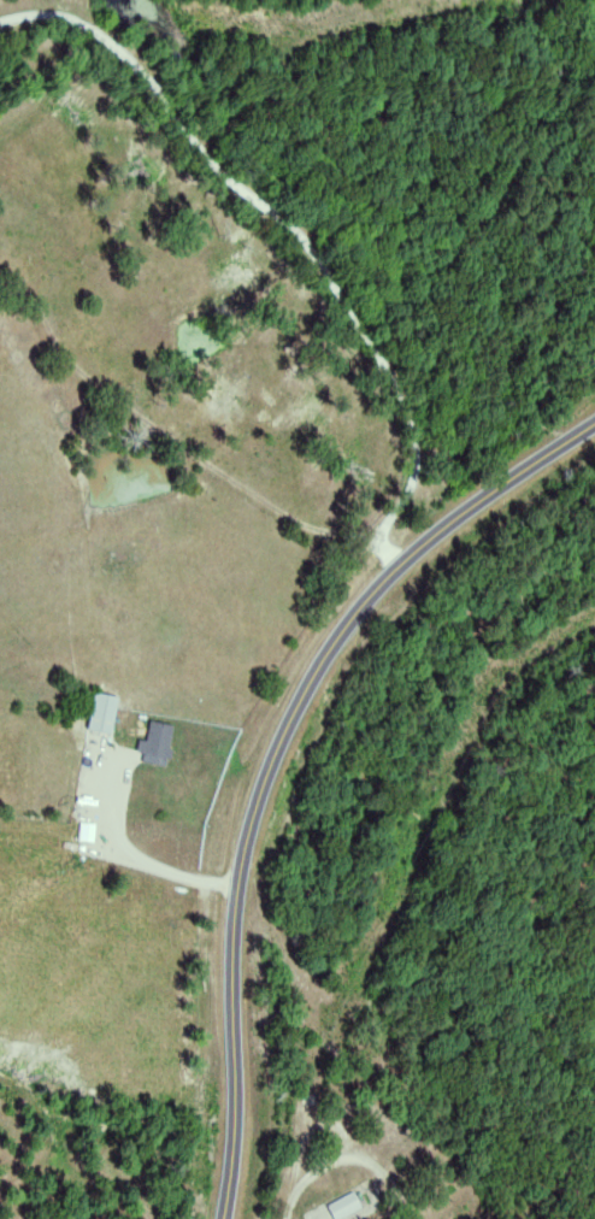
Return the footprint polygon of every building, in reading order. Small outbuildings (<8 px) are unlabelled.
[(114,733),(122,696),(98,691),(90,728),(114,733)] [(144,739),(141,751),(148,752),(146,761),(170,765),(178,724),(154,720),(151,740),(144,739)] [(99,841),(100,822),(84,821),(83,841),(99,841)]
